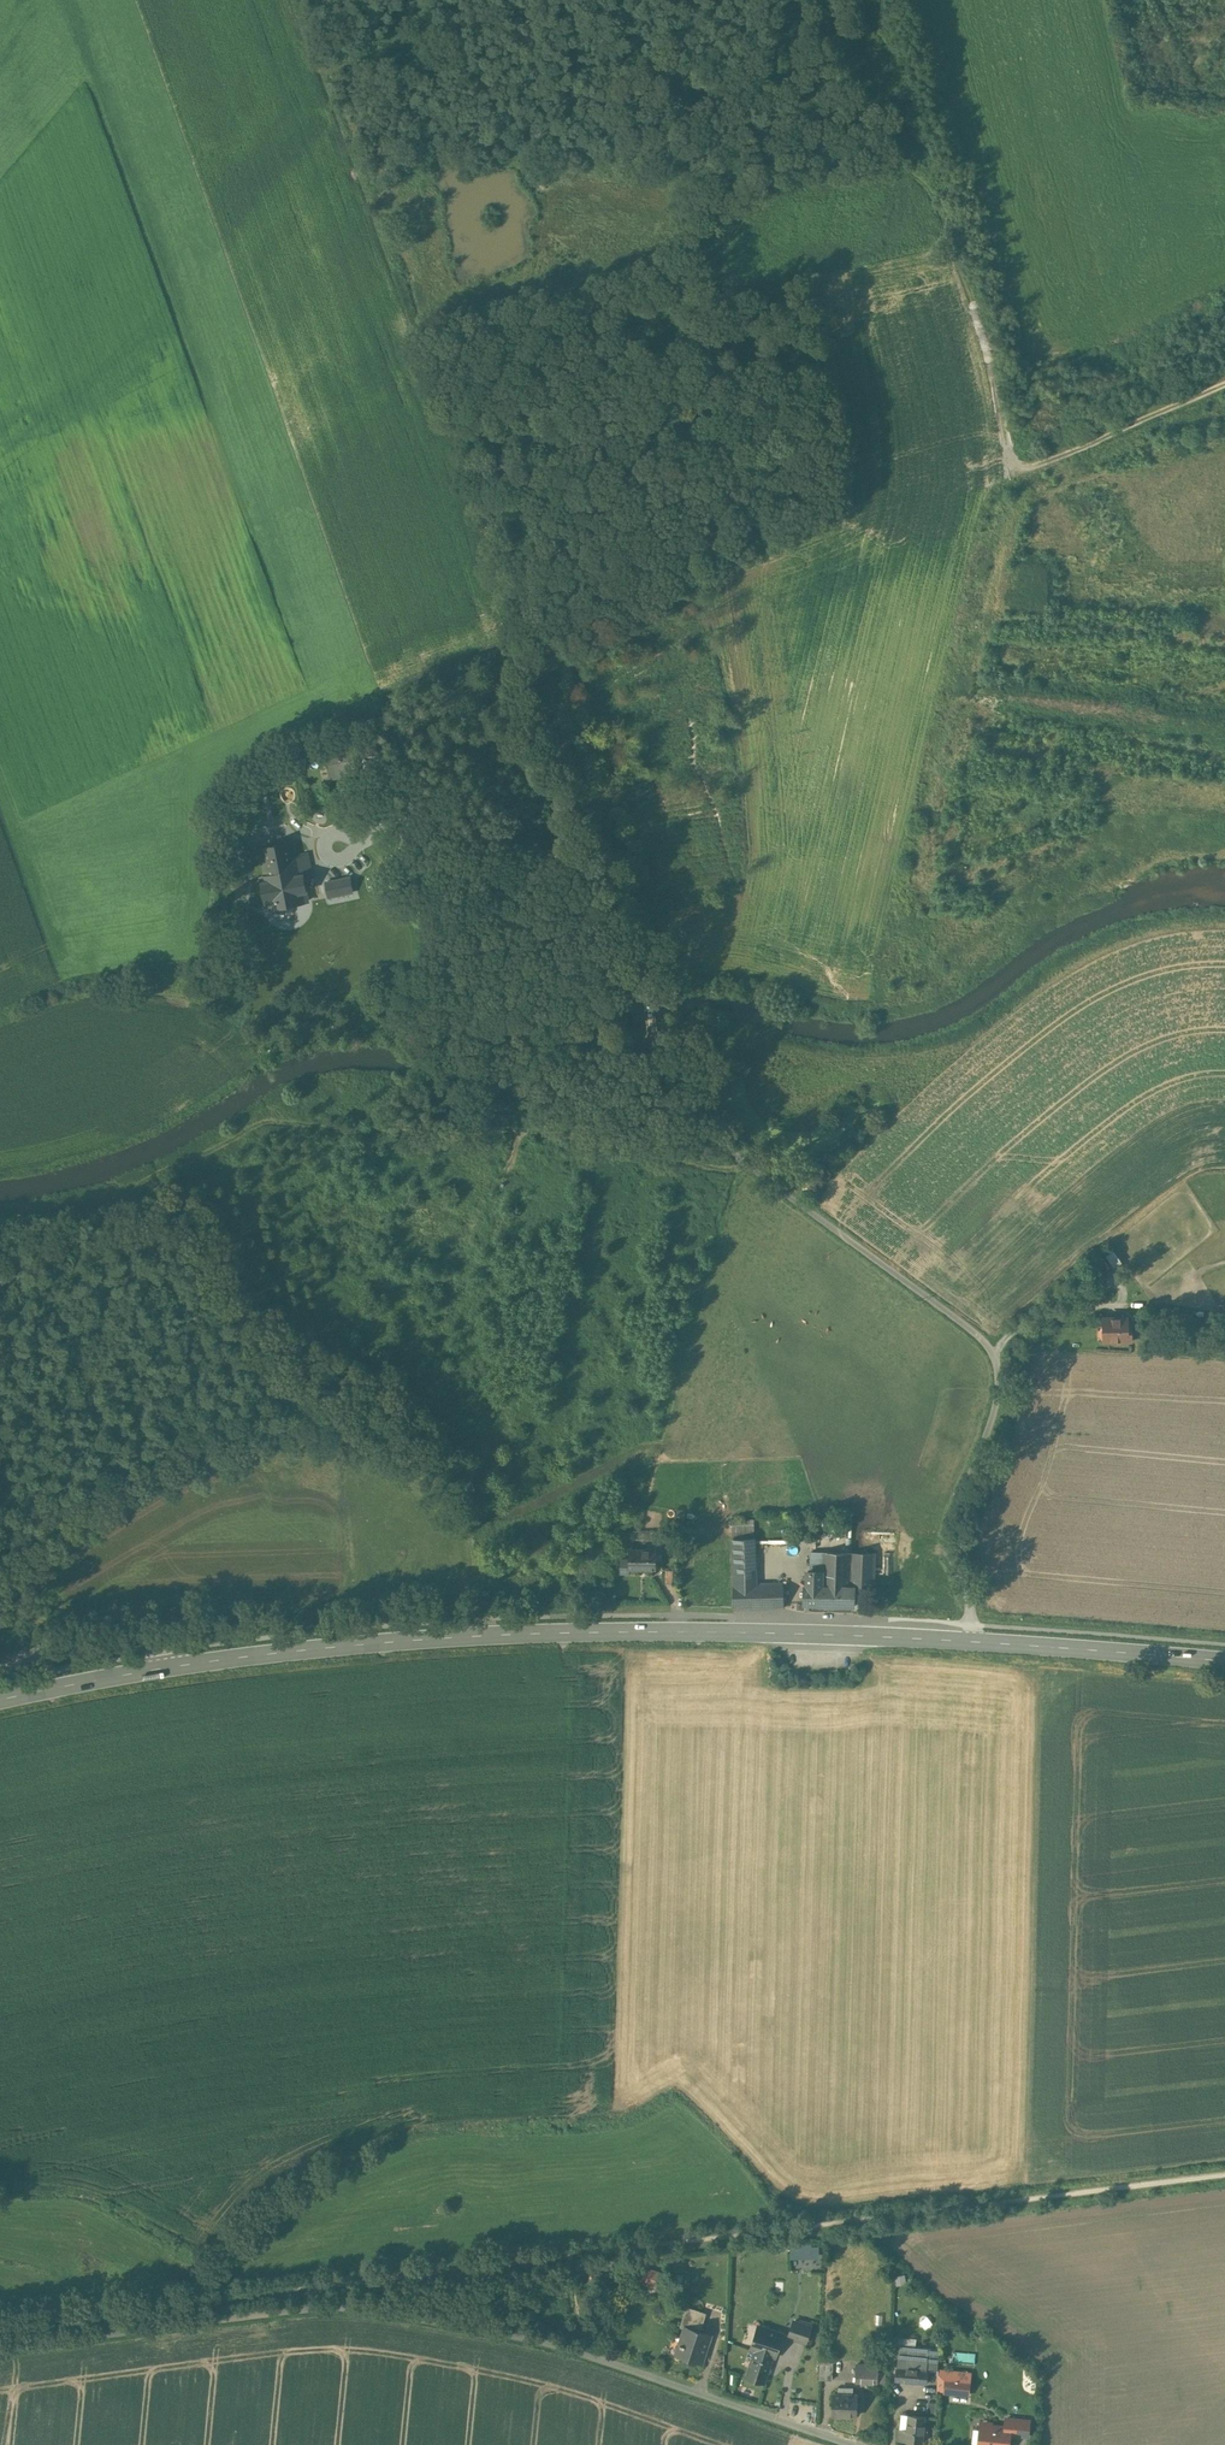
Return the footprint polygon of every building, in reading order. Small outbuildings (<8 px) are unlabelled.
[(340,754),(328,762),(338,778),(350,770),(343,759),(349,755),(342,745),(336,748),(340,754)] [(292,843),(260,849),(265,877),(262,877),(263,881),(302,873),(301,870),(298,855),(295,855),(292,843)] [(306,853),(298,855),(301,870),(308,868),(306,853)] [(306,899),(302,873),(263,881),(268,907),(306,899)] [(348,877),(328,881),(330,895),(351,891),(348,877)] [(1111,1266),(1119,1262),(1112,1250),(1105,1254),(1111,1266)] [(1127,1318),(1104,1318),(1104,1331),(1108,1331),(1108,1341),(1111,1341),(1111,1343),(1120,1343),(1121,1341),(1131,1341),(1131,1328),(1127,1328),(1127,1318)] [(1218,1335),(1217,1351),(1224,1352),(1224,1335),(1218,1335)] [(753,1520),(731,1521),(732,1538),(754,1538),(753,1520)] [(655,1532),(639,1532),(639,1540),(655,1540),(655,1532)] [(754,1550),(754,1538),(732,1538),(732,1550),(754,1550)] [(655,1550),(630,1549),(630,1559),(621,1559),(621,1569),(654,1570),(655,1550)] [(755,1573),(754,1550),(732,1550),(733,1574),(753,1573),(755,1573)] [(874,1553),(811,1552),(811,1577),(820,1577),(820,1586),(855,1586),(855,1587),(858,1587),(873,1588),(874,1553)] [(753,1584),(753,1573),(733,1574),(733,1584),(753,1584)] [(733,1584),(732,1584),(733,1608),(784,1607),(783,1583),(753,1584),(733,1584)] [(820,1586),(805,1585),(805,1604),(854,1605),(855,1587),(855,1586),(820,1586)] [(660,2274),(645,2270),(642,2281),(656,2285),(660,2274)] [(702,2311),(686,2306),(680,2326),(685,2328),(685,2327),(696,2330),(702,2311)] [(813,2322),(796,2316),(791,2334),(807,2339),(813,2322)] [(696,2330),(685,2327),(685,2328),(682,2338),(684,2339),(682,2344),(679,2343),(679,2345),(682,2346),(679,2355),(701,2362),(710,2335),(696,2330)] [(756,2331),(751,2349),(755,2350),(746,2377),(764,2383),(773,2355),(769,2354),(770,2351),(776,2353),(783,2333),(768,2329),(766,2335),(756,2331)] [(915,2347),(899,2345),(897,2367),(913,2369),(915,2347)] [(928,2348),(915,2347),(913,2369),(926,2370),(928,2348)] [(878,2365),(856,2364),(855,2382),(877,2383),(878,2365)] [(897,2367),(895,2380),(926,2383),(928,2370),(926,2370),(913,2369),(897,2367)] [(968,2382),(947,2380),(945,2392),(967,2394),(968,2382)] [(857,2395),(833,2394),(832,2415),(856,2416),(857,2395)] [(925,2416),(908,2414),(907,2429),(899,2428),(898,2440),(922,2442),(925,2416)] [(1029,2420),(1006,2418),(1005,2427),(1010,2428),(1009,2434),(1027,2436),(1029,2420)] [(988,2426),(987,2430),(980,2429),(978,2444),(1008,2444),(1009,2434),(1010,2428),(1005,2427),(988,2426)]
